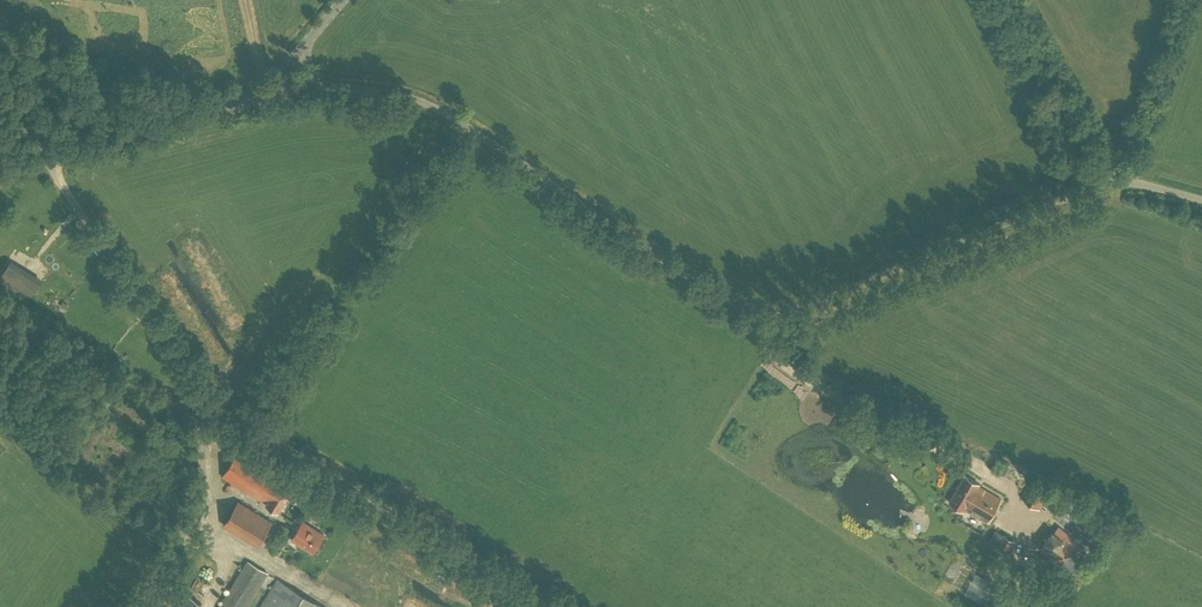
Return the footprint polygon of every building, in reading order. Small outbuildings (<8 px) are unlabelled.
[(278,511),(294,486),(237,451),(222,476),(278,511)] [(980,484),(964,475),(948,502),(963,512),(964,510),(987,524),(1002,499),(987,491),(988,489),(980,484)] [(1039,511),(1053,491),(1034,478),(1031,481),(1020,498),(1039,511)] [(257,546),(272,522),(238,501),(222,526),(257,546)] [(313,552),(324,535),(301,522),(291,539),(313,552)] [(1007,553),(1015,540),(1004,533),(995,547),(1007,553)] [(269,573),(247,560),(218,606),(248,606),(269,573)] [(276,578),(259,606),(324,606),(276,578)] [(202,604),(186,594),(178,606),(201,606),(202,604)]
